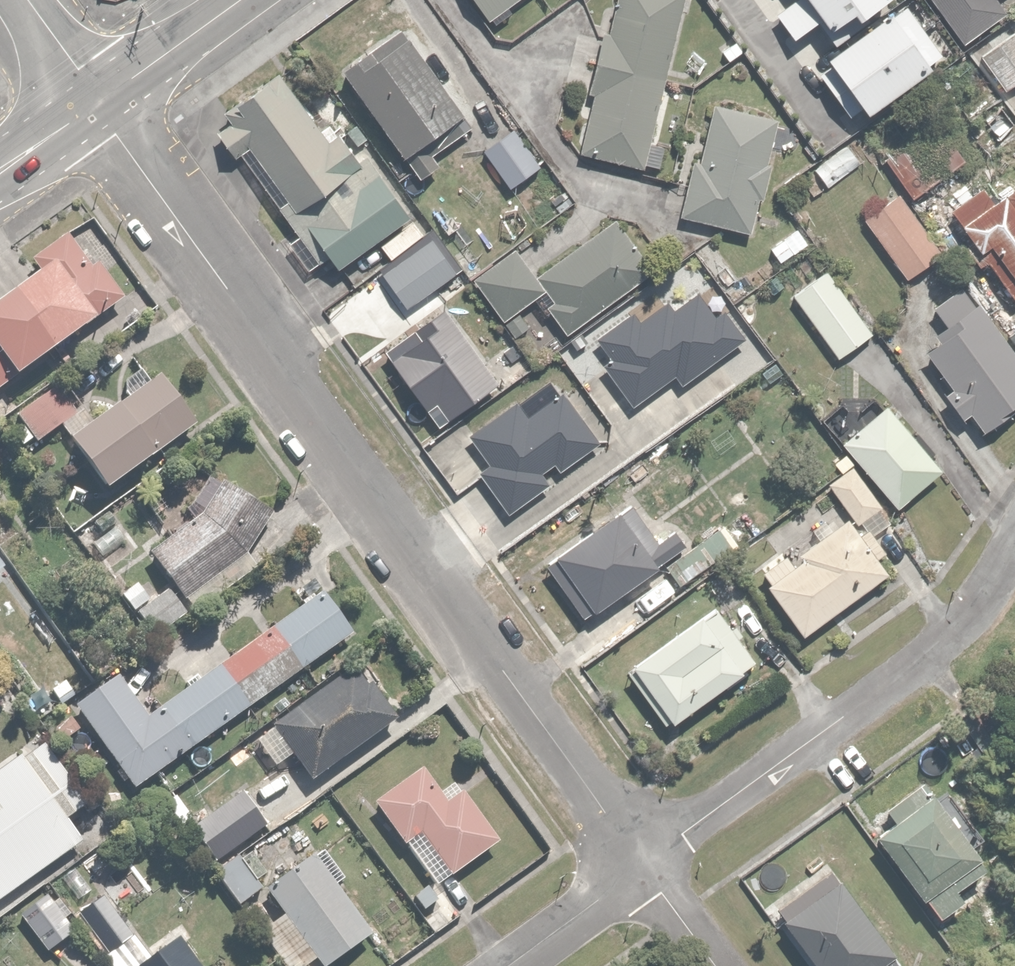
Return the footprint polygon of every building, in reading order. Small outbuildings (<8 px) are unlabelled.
[(487,19),(513,0),(474,0),(487,19)] [(688,0),(618,0),(611,29),(602,28),(588,94),(595,95),(583,154),(651,169),(688,0)] [(864,111),(946,53),(909,0),(788,0),(772,11),(790,38),(815,20),(837,51),(827,58),(864,111)] [(957,43),(1014,1),(1014,0),(927,0),(957,43)] [(485,121),(410,24),(340,78),(415,175),(485,121)] [(342,159),(278,77),(220,122),(334,268),(407,212),(357,148),(342,159)] [(776,114),(713,103),(702,165),(692,163),(683,215),(756,228),(776,114)] [(939,114),(881,156),(909,195),(967,153),(939,114)] [(539,164),(512,129),(481,153),(508,188),(539,164)] [(859,162),(845,144),(814,169),(828,186),(859,162)] [(998,201),(982,182),(948,210),(981,251),(989,245),(1014,277),(1014,188),(998,201)] [(897,194),(863,220),(908,278),(942,251),(897,194)] [(615,220),(612,222),(537,276),(552,298),(544,303),(564,331),(650,269),(615,220)] [(122,295),(93,258),(86,263),(63,232),(30,256),(41,271),(0,302),(0,386),(122,295)] [(452,271),(432,240),(382,273),(402,304),(452,271)] [(542,288),(514,249),(470,280),(498,319),(542,288)] [(827,271),(792,295),(836,356),(870,332),(827,271)] [(963,287),(960,283),(931,307),(944,324),(934,332),(938,338),(922,351),(949,386),(942,392),(964,419),(970,414),(983,430),(1014,405),(1014,352),(963,287)] [(497,381),(444,308),(383,352),(436,425),(497,381)] [(156,376),(148,382),(139,369),(123,380),(132,393),(68,439),(104,490),(193,426),(156,376)] [(597,413),(574,382),(483,449),(527,509),(641,426),(619,397),(597,413)] [(71,410),(54,386),(16,413),(32,437),(71,410)] [(837,404),(820,420),(898,507),(940,470),(876,398),(851,420),(837,404)] [(882,505),(853,466),(828,485),(858,524),(882,505)] [(247,554),(268,510),(216,483),(201,513),(150,551),(186,599),(247,554)] [(668,560),(632,504),(542,563),(578,618),(668,560)] [(802,632),(885,574),(847,519),(792,558),(786,550),(758,570),(802,632)] [(737,544),(724,525),(665,564),(678,583),(737,544)] [(184,614),(166,589),(139,609),(157,633),(184,614)] [(118,674),(75,705),(134,787),(351,631),(322,590),(148,715),(118,674)] [(753,659),(712,606),(631,668),(672,721),(753,659)] [(311,779),(396,716),(356,662),(250,740),(271,767),(291,752),(311,779)] [(79,841),(18,755),(0,768),(0,897),(79,841)] [(421,766),(372,801),(431,883),(475,854),(497,838),(456,781),(440,793),(421,766)] [(981,863),(923,783),(922,781),(885,807),(895,822),(875,836),(933,917),(965,894),(956,881),(981,863)] [(266,826),(240,792),(193,828),(218,862),(266,826)] [(317,853),(265,889),(284,915),(259,932),(283,965),(297,965),(314,954),(323,965),(325,965),(373,932),(317,853)] [(840,877),(781,918),(815,965),(902,965),(840,877)] [(45,892),(18,913),(47,951),(73,931),(64,918),(71,913),(59,897),(53,902),(45,892)] [(78,913),(105,950),(101,953),(111,965),(139,965),(148,959),(102,896),(78,913)] [(141,965),(196,965),(175,939),(141,965)]
